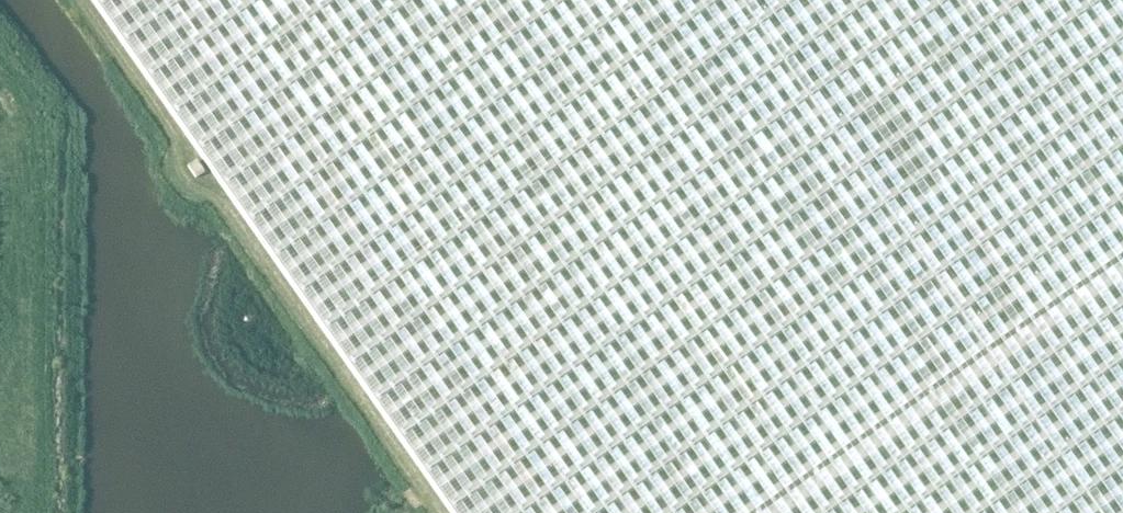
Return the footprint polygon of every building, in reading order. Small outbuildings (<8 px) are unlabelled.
[(450,512),(1122,512),(1122,0),(91,0),(450,512)]
